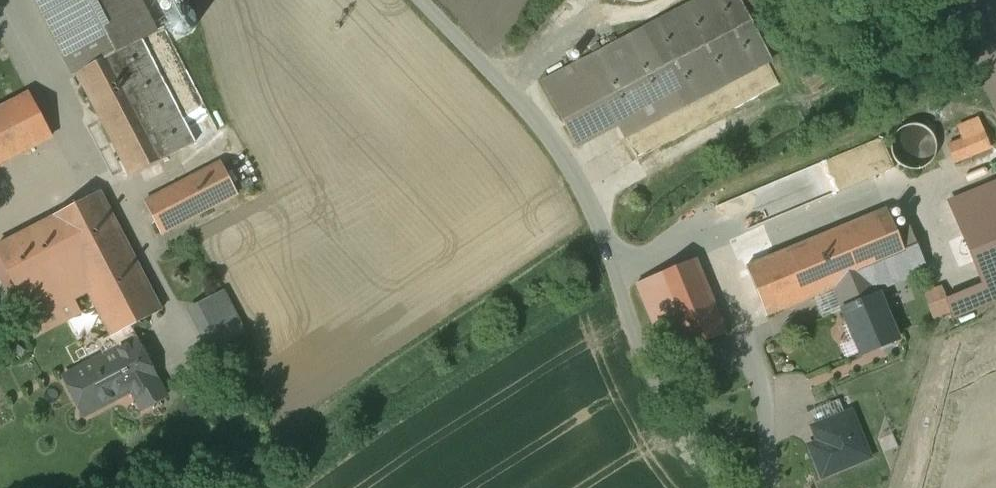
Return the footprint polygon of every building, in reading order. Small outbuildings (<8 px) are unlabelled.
[(77,73),(142,39),(155,32),(139,0),(40,0),(77,73)] [(201,21),(190,0),(154,0),(173,36),(201,21)] [(544,82),(577,145),(618,124),(625,138),(771,61),(752,26),(738,0),(698,0),(544,82)] [(752,26),(766,19),(755,0),(738,0),(752,26)] [(142,39),(77,73),(131,176),(196,142),(142,39)] [(570,55),(573,62),(580,59),(577,52),(570,55)] [(29,93),(0,109),(0,163),(52,136),(29,93)] [(891,146),(893,156),(897,163),(905,168),(913,170),(922,169),(930,164),(935,157),(937,148),(936,139),(931,132),(924,127),(916,124),(907,125),(899,130),(893,137),(891,146)] [(991,148),(984,131),(947,146),(954,163),(991,148)] [(221,162),(145,202),(161,234),(238,194),(221,162)] [(950,203),(983,284),(990,301),(995,299),(995,183),(950,203)] [(0,245),(0,255),(27,306),(46,296),(52,309),(88,291),(110,334),(112,336),(131,326),(161,311),(100,193),(0,245)] [(748,265),(746,266),(767,316),(834,288),(870,274),(908,258),(907,256),(897,232),(887,208),(749,266),(748,265)] [(897,209),(890,212),(893,219),(900,216),(897,209)] [(895,222),(898,228),(905,225),(902,218),(895,222)] [(897,232),(907,256),(917,252),(919,252),(908,227),(897,232)] [(908,258),(870,274),(877,290),(925,270),(917,252),(907,256),(908,258)] [(696,259),(655,276),(679,333),(686,350),(726,333),(696,259)] [(834,288),(843,309),(879,295),(877,290),(870,274),(834,288)] [(660,341),(679,333),(655,276),(636,284),(660,341)] [(990,301),(983,284),(946,299),(953,317),(990,301)] [(935,318),(951,312),(941,287),(926,293),(935,318)] [(244,333),(223,293),(198,306),(219,345),(244,333)] [(843,309),(842,310),(847,322),(860,353),(861,355),(898,339),(879,294),(879,295),(843,309)] [(46,296),(27,306),(33,319),(52,309),(46,296)] [(209,350),(219,345),(198,306),(189,311),(209,350)] [(847,358),(860,353),(847,322),(844,324),(843,327),(848,340),(841,342),(839,346),(844,357),(847,358)] [(104,357),(65,377),(85,414),(133,389),(138,399),(160,387),(140,350),(142,348),(131,326),(112,336),(110,334),(96,341),(104,357)] [(164,396),(160,387),(138,399),(142,408),(164,396)] [(835,419),(845,415),(839,400),(829,404),(835,419)] [(835,419),(829,404),(811,411),(817,426),(835,419)] [(818,444),(811,446),(823,476),(856,462),(851,451),(864,446),(850,413),(845,415),(835,419),(817,426),(813,428),(816,435),(821,436),(818,444)] [(851,451),(856,462),(869,457),(864,446),(851,451)]
